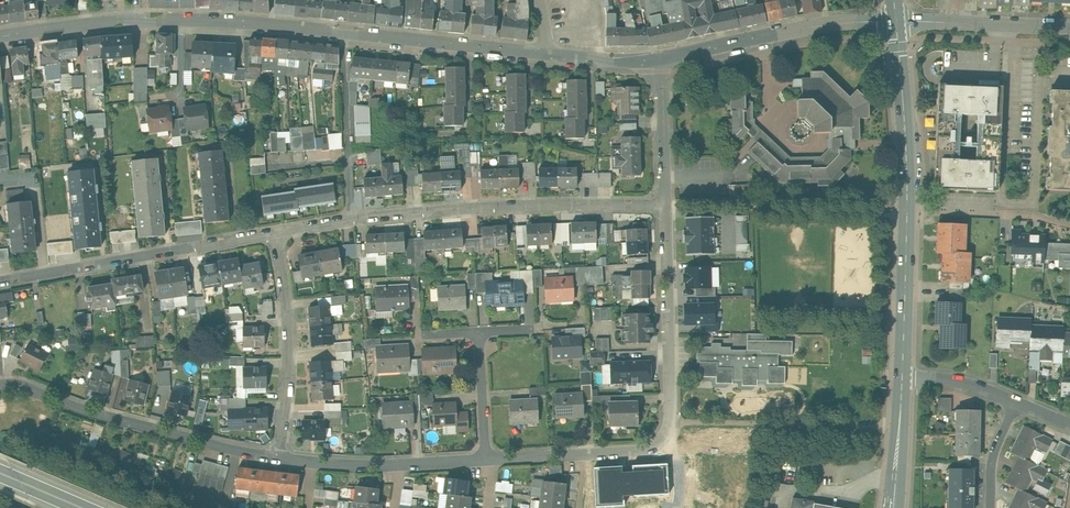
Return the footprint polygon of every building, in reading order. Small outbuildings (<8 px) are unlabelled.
[(9,4),(9,6),(10,23),(27,21),(25,0),(21,0),(22,2),(16,3),(9,4)] [(27,21),(39,19),(39,15),(38,2),(31,3),(31,0),(25,0),(27,21)] [(180,8),(195,8),(195,0),(180,0),(180,8)] [(195,8),(210,8),(210,0),(195,0),(195,8)] [(210,8),(224,9),(224,0),(210,0),(210,8)] [(224,9),(239,11),(239,0),(224,0),(224,9)] [(239,11),(253,12),(254,0),(239,0),(239,11)] [(253,12),(269,13),(268,0),(254,0),(253,12)] [(276,14),(294,15),(296,0),(277,0),(276,14)] [(294,15),(308,17),(310,0),(296,0),(294,15)] [(308,17),(321,18),(323,1),(317,0),(310,0),(308,17)] [(329,1),(323,1),(321,18),(335,20),(337,2),(337,0),(329,0),(329,1)] [(342,3),(343,0),(337,0),(337,2),(335,20),(348,21),(350,3),(342,3)] [(350,3),(348,21),(361,22),(362,0),(355,0),(355,1),(357,4),(350,3)] [(367,5),(369,2),(369,0),(362,0),(361,22),(374,24),(375,6),(367,5)] [(378,5),(376,24),(389,25),(391,7),(391,0),(382,0),(383,6),(378,5)] [(391,7),(389,25),(401,27),(403,8),(399,7),(399,0),(391,0),(391,7)] [(406,7),(405,27),(420,29),(422,9),(422,0),(406,0),(406,7)] [(422,9),(420,29),(433,30),(434,11),(430,10),(430,0),(422,0),(422,9)] [(445,12),(441,12),(439,31),(451,32),(453,13),(454,0),(445,0),(445,12)] [(453,13),(451,32),(464,33),(466,14),(461,14),(462,0),(458,0),(454,0),(453,13)] [(473,2),(473,6),(476,7),(477,15),(472,15),(470,34),(483,35),(485,16),(484,4),(485,1),(484,0),(473,0),(473,2)] [(485,1),(484,4),(485,16),(483,35),(495,37),(497,18),(493,17),(492,3),(493,0),(484,0),(485,1)] [(515,4),(517,11),(514,38),(527,40),(529,21),(527,21),(527,9),(526,0),(515,0),(515,4)] [(652,10),(651,10),(652,13),(649,14),(652,28),(663,26),(660,14),(664,14),(661,0),(650,0),(652,10)] [(664,14),(667,13),(665,2),(676,0),(677,0),(661,0),(664,14)] [(685,40),(676,0),(665,2),(667,13),(670,25),(666,25),(670,43),(685,40)] [(694,0),(677,0),(676,0),(685,40),(702,36),(694,0)] [(702,36),(717,33),(713,15),(710,0),(694,0),(702,36)] [(732,0),(719,3),(720,13),(735,10),(733,0),(732,0)] [(732,0),(733,0),(735,10),(749,7),(748,5),(747,0),(732,0)] [(765,4),(769,21),(783,18),(779,0),(764,0),(765,4)] [(783,18),(797,15),(794,0),(779,0),(783,18)] [(804,14),(821,11),(820,0),(802,0),(804,14)] [(762,4),(756,6),(756,3),(748,5),(749,7),(752,25),(766,22),(762,4)] [(10,23),(9,6),(0,7),(0,4),(0,25),(10,23)] [(515,4),(508,4),(508,19),(504,18),(502,37),(514,38),(517,11),(515,4)] [(612,6),(605,7),(606,14),(613,14),(612,6)] [(749,7),(735,10),(739,28),(752,25),(749,7)] [(720,13),(713,15),(717,33),(739,28),(735,10),(720,13)] [(619,28),(611,28),(612,23),(615,23),(615,14),(613,14),(606,14),(606,46),(619,46),(619,28)] [(631,14),(625,14),(626,28),(619,28),(619,46),(635,46),(635,28),(631,14)] [(646,28),(639,28),(639,23),(642,23),(639,14),(631,14),(635,28),(635,46),(650,46),(646,29),(646,28)] [(652,28),(646,29),(650,46),(655,46),(670,42),(666,25),(663,26),(652,28)] [(174,34),(156,34),(156,54),(160,54),(160,68),(171,68),(171,54),(174,54),(174,34)] [(132,35),(100,37),(102,59),(102,60),(133,57),(132,35)] [(100,37),(83,39),(85,57),(94,56),(94,60),(102,59),(100,37)] [(263,39),(250,38),(250,41),(248,63),(249,63),(250,62),(253,62),(253,56),(261,57),(263,39)] [(276,40),(263,39),(261,57),(274,58),(276,40)] [(76,40),(58,43),(59,60),(65,59),(78,57),(76,40)] [(289,41),(276,40),(274,58),(286,59),(289,41)] [(301,43),(289,41),(286,59),(299,60),(301,43)] [(59,64),(59,60),(58,43),(41,46),(42,53),(40,53),(41,67),(45,66),(59,64)] [(212,44),(192,43),(192,59),(191,67),(192,67),(211,68),(212,44)] [(314,44),(301,43),(299,60),(299,67),(298,77),(307,78),(309,61),(312,61),(314,44)] [(236,45),(212,44),(211,68),(211,71),(224,71),(224,72),(234,73),(234,68),(236,45)] [(326,45),(314,44),(312,61),(324,63),(326,45)] [(339,47),(326,45),(324,63),(339,64),(339,47)] [(27,47),(11,50),(13,64),(14,76),(24,75),(23,62),(29,61),(27,47)] [(374,59),(353,57),(352,67),(351,67),(350,68),(349,74),(350,75),(351,75),(351,78),(360,79),(360,82),(370,83),(370,77),(373,78),(374,59)] [(65,59),(59,60),(59,64),(60,74),(68,74),(67,63),(65,59)] [(94,60),(88,60),(90,87),(92,87),(103,86),(102,60),(102,59),(94,60)] [(386,61),(374,59),(373,78),(385,79),(386,61)] [(398,62),(386,61),(385,79),(397,80),(398,62)] [(253,62),(250,62),(249,63),(249,73),(260,74),(261,63),(253,62)] [(411,63),(398,62),(397,80),(396,83),(406,84),(406,81),(409,81),(411,63)] [(272,64),(261,63),(260,74),(271,74),(272,64)] [(60,74),(59,64),(45,66),(47,80),(60,78),(60,74)] [(285,65),(275,64),(275,74),(284,75),(285,65)] [(299,67),(290,66),(289,75),(298,77),(299,67)] [(147,67),(134,68),(134,93),(147,93),(147,67)] [(245,69),(234,68),(234,73),(233,80),(246,81),(245,72),(245,69)] [(323,69),(314,68),(313,78),(322,79),(323,69)] [(456,125),(455,68),(446,68),(447,106),(445,106),(445,125),(456,125)] [(455,68),(456,125),(463,125),(463,106),(465,106),(464,68),(455,68)] [(333,70),(323,69),(322,79),(332,80),(333,70)] [(850,97),(823,72),(811,72),(811,78),(802,79),(793,79),(793,87),(802,87),(803,102),(799,102),(799,101),(798,101),(798,118),(801,118),(801,121),(804,120),(811,127),(811,130),(814,130),(814,133),(828,133),(828,140),(831,140),(831,150),(850,149),(850,150),(855,150),(855,149),(855,140),(860,140),(859,118),(869,118),(869,101),(857,90),(850,97)] [(515,132),(515,75),(507,75),(507,113),(505,113),(505,132),(515,132)] [(515,75),(515,132),(523,132),(523,113),(525,113),(525,75),(515,75)] [(576,138),(576,81),(567,82),(568,118),(566,119),(566,138),(576,138)] [(576,81),(576,138),(584,138),(584,118),(586,118),(585,81),(576,81)] [(358,82),(349,82),(350,105),(355,105),(357,105),(358,82)] [(604,82),(596,82),(596,96),(605,96),(604,82)] [(938,83),(933,188),(997,191),(1002,86),(938,83)] [(639,87),(625,88),(621,85),(616,85),(612,88),(613,101),(616,104),(619,104),(620,115),(636,114),(639,114),(639,87)] [(103,86),(92,87),(92,90),(95,90),(95,94),(102,94),(102,95),(104,95),(103,86)] [(1063,140),(1066,91),(1053,90),(1051,139),(1063,140)] [(745,96),(733,96),(733,101),(731,101),(731,120),(729,120),(729,133),(738,142),(748,132),(753,137),(758,132),(750,126),(750,120),(753,120),(753,102),(745,102),(745,96)] [(205,105),(186,108),(187,116),(185,116),(185,118),(187,129),(188,129),(199,127),(199,128),(208,127),(205,105)] [(357,105),(355,105),(356,129),(371,128),(369,107),(357,105)] [(169,108),(147,111),(148,113),(146,116),(146,121),(149,123),(150,131),(171,129),(172,128),(171,120),(169,108)] [(105,113),(86,115),(87,129),(106,128),(105,113)] [(636,114),(620,115),(620,123),(637,123),(636,114)] [(185,118),(178,119),(181,136),(188,135),(188,129),(187,129),(185,118)] [(178,119),(171,120),(172,128),(171,129),(172,137),(181,136),(178,119)] [(637,123),(620,123),(620,131),(637,130),(637,123)] [(371,128),(356,129),(356,136),(371,135),(371,128)] [(314,133),(302,134),(302,136),(303,151),(316,149),(314,133)] [(342,133),(328,134),(328,137),(330,150),(342,149),(342,133)] [(371,135),(356,136),(356,143),(371,142),(371,135)] [(181,136),(172,137),(173,146),(182,145),(181,136)] [(302,136),(290,137),(291,152),(303,151),(302,136)] [(328,137),(321,137),(322,151),(330,150),(328,137)] [(640,137),(621,138),(621,147),(612,147),(612,157),(615,157),(640,156),(640,137)] [(278,139),(278,152),(286,152),(285,139),(278,139)] [(762,166),(778,151),(765,139),(760,144),(758,142),(748,152),(762,166)] [(1061,189),(1063,140),(1051,139),(1048,188),(1061,189)] [(1061,189),(1069,189),(1069,140),(1063,140),(1061,189)] [(0,142),(0,156),(8,155),(7,141),(0,142)] [(380,149),(366,151),(367,166),(381,164),(380,149)] [(789,162),(788,180),(818,179),(818,186),(834,186),(845,174),(840,170),(851,159),(850,150),(850,149),(831,150),(831,152),(823,161),(789,162)] [(222,150),(198,152),(202,188),(226,185),(222,150)] [(778,151),(762,166),(780,183),(788,183),(788,180),(789,162),(778,151)] [(8,155),(0,156),(0,163),(1,170),(9,168),(8,155)] [(29,155),(18,156),(19,167),(24,166),(24,169),(30,168),(29,155)] [(516,156),(499,156),(500,170),(500,189),(520,188),(519,170),(516,170),(516,156)] [(640,156),(615,157),(615,167),(622,167),(622,176),(641,175),(640,156)] [(453,157),(440,158),(441,172),(454,171),(453,157)] [(136,200),(161,198),(160,182),(162,181),(161,175),(159,175),(157,159),(132,162),(136,200)] [(401,175),(391,176),(390,163),(381,164),(382,177),(383,177),(384,196),(403,194),(401,175)] [(265,165),(250,165),(251,175),(266,173),(265,165)] [(558,169),(540,169),(540,188),(558,188),(558,169)] [(577,169),(558,169),(558,188),(577,188),(577,169)] [(72,211),(97,209),(96,193),(97,192),(97,186),(95,186),(94,170),(68,172),(72,211)] [(500,170),(480,171),(481,189),(500,189),(500,170)] [(454,171),(441,172),(442,191),(460,190),(459,171),(454,171)] [(441,172),(421,173),(422,192),(442,191),(441,172)] [(598,174),(582,174),(582,188),(598,187),(598,174)] [(611,187),(611,174),(598,174),(598,187),(611,187)] [(382,177),(363,179),(365,198),(384,196),(383,177),(382,177)] [(296,192),(299,208),(336,202),(334,184),(296,190),(296,192)] [(749,184),(736,185),(737,197),(750,197),(749,184)] [(226,185),(202,188),(205,223),(229,221),(226,185)] [(22,189),(6,191),(7,204),(24,202),(22,189)] [(299,208),(296,192),(262,197),(265,216),(299,210),(299,208)] [(161,198),(136,200),(139,238),(165,235),(164,219),(165,219),(165,213),(163,213),(161,198)] [(10,227),(34,225),(31,201),(24,202),(7,204),(10,227)] [(97,209),(72,211),(76,249),(101,246),(99,230),(101,230),(100,224),(99,224),(97,209)] [(735,215),(736,249),(749,249),(748,215),(735,215)] [(714,217),(685,217),(685,218),(686,218),(686,231),(684,231),(684,230),(683,230),(683,242),(684,242),(686,242),(687,254),(686,254),(686,255),(715,254),(715,253),(714,253),(713,218),(714,218),(714,217)] [(201,220),(175,223),(176,236),(202,233),(201,220)] [(584,223),(571,224),(572,244),(584,244),(584,223)] [(596,223),(584,223),(584,244),(597,243),(596,223)] [(494,227),(483,227),(483,224),(478,225),(479,233),(482,233),(483,248),(495,247),(494,227)] [(570,224),(561,224),(562,238),(569,238),(570,224)] [(944,253),(964,253),(965,224),(940,224),(938,253),(944,253)] [(34,225),(10,227),(12,250),(37,247),(34,225)] [(539,225),(527,226),(527,246),(540,245),(539,225)] [(551,225),(539,225),(540,245),(552,245),(551,225)] [(506,226),(494,227),(495,247),(508,246),(506,226)] [(462,229),(442,230),(444,249),(463,248),(462,229)] [(646,229),(620,231),(621,240),(628,240),(628,242),(647,241),(646,229)] [(135,230),(109,232),(111,244),(136,242),(135,230)] [(442,230),(423,231),(424,241),(424,250),(444,249),(442,230)] [(403,232),(385,234),(386,253),(405,251),(403,232)] [(385,234),(365,235),(366,254),(386,253),(385,234)] [(1028,253),(1029,235),(1015,235),(1014,256),(1015,256),(1015,253),(1028,253)] [(1029,235),(1028,253),(1033,253),(1032,259),(1043,260),(1043,259),(1044,242),(1044,236),(1029,235)] [(72,240),(47,242),(48,255),(74,253),(72,240)] [(424,241),(414,242),(415,258),(425,257),(424,250),(424,241)] [(628,242),(627,242),(627,255),(648,254),(647,241),(628,242)] [(414,242),(406,242),(408,258),(415,258),(414,242)] [(1044,242),(1043,259),(1062,260),(1061,267),(1069,267),(1069,243),(1044,242)] [(356,245),(343,246),(344,258),(357,257),(356,245)] [(0,249),(0,262),(9,261),(8,248),(0,249)] [(339,249),(319,253),(323,274),(343,270),(339,249)] [(319,253),(299,256),(303,277),(323,274),(319,253)] [(368,254),(368,255),(378,255),(379,263),(387,263),(386,253),(368,254)] [(964,253),(944,253),(943,281),(950,281),(963,282),(968,282),(969,253),(964,253)] [(238,259),(219,262),(222,284),(242,280),(240,267),(238,259)] [(219,262),(199,266),(203,287),(222,284),(219,262)] [(260,263),(240,267),(242,280),(244,288),(264,284),(260,263)] [(602,266),(576,267),(576,272),(577,286),(604,284),(602,266)] [(710,268),(686,268),(686,275),(684,275),(684,282),(686,282),(686,288),(711,287),(710,268)] [(183,269),(169,271),(173,296),(187,294),(183,269)] [(542,269),(533,270),(534,287),(543,287),(542,269)] [(533,270),(519,271),(520,281),(522,281),(523,288),(534,287),(533,270)] [(169,271),(155,273),(159,298),(173,296),(169,271)] [(649,271),(632,271),(632,279),(623,279),(623,275),(613,275),(613,285),(650,284),(649,271)] [(475,273),(467,274),(468,289),(476,288),(475,273)] [(486,273),(475,273),(476,288),(476,293),(486,292),(486,283),(486,273)] [(140,275),(112,280),(113,283),(115,299),(134,295),(133,292),(143,291),(140,275)] [(418,276),(410,277),(411,292),(419,291),(418,276)] [(572,277),(545,279),(546,301),(573,299),(572,277)] [(501,283),(502,306),(507,306),(509,304),(516,304),(524,304),(523,294),(523,288),(522,281),(520,281),(501,283)] [(113,283),(88,288),(89,295),(86,296),(87,302),(90,302),(91,309),(117,305),(115,299),(113,283)] [(502,306),(501,283),(486,283),(486,292),(487,305),(492,305),(495,307),(502,306)] [(650,284),(613,285),(613,296),(624,296),(624,289),(632,289),(632,297),(650,297),(650,284)] [(408,285),(376,287),(377,295),(375,295),(376,310),(377,310),(377,308),(386,308),(386,310),(392,309),(392,313),(394,313),(393,309),(409,308),(408,285)] [(465,286),(437,287),(438,309),(466,307),(465,286)] [(963,288),(950,288),(949,302),(960,303),(960,304),(962,304),(963,288)] [(5,303),(14,301),(12,293),(0,295),(0,303),(5,303)] [(345,295),(331,296),(332,305),(346,304),(345,295)] [(195,296),(187,297),(188,314),(196,313),(195,298),(195,296)] [(205,296),(195,298),(197,313),(206,312),(205,296)] [(272,300),(259,301),(260,315),(273,314),(272,300)] [(160,301),(152,301),(153,317),(161,317),(160,301)] [(949,302),(937,302),(936,324),(941,324),(940,348),(964,349),(965,324),(959,324),(960,304),(960,303),(949,302)] [(713,304),(685,305),(685,315),(687,315),(687,324),(714,324),(714,323),(713,304)] [(329,305),(309,307),(311,326),(331,324),(329,305)] [(42,311),(36,312),(38,325),(44,324),(42,311)] [(649,314),(624,315),(625,343),(649,343),(649,332),(652,332),(652,325),(649,325),(649,314)] [(1031,319),(999,317),(997,347),(1010,347),(1010,338),(1030,339),(1031,326),(1031,319)] [(242,319),(230,320),(230,328),(243,328),(242,319)] [(331,324),(311,326),(313,345),(333,343),(332,335),(342,334),(341,324),(331,324)] [(1064,327),(1031,326),(1030,339),(1030,348),(1039,348),(1039,359),(1052,359),(1052,351),(1063,351),(1063,333),(1064,327)] [(264,327),(243,327),(244,346),(265,345),(264,327)] [(585,327),(565,328),(565,337),(580,336),(580,337),(585,337),(585,327)] [(155,346),(155,335),(136,336),(137,346),(155,346)] [(565,337),(553,338),(554,358),(581,356),(580,337),(580,336),(565,337)] [(380,338),(364,339),(365,349),(377,348),(380,348),(380,346),(380,338)] [(351,341),(335,343),(336,352),(351,350),(351,341)] [(22,347),(15,343),(10,354),(17,357),(22,347)] [(761,351),(730,350),(731,347),(721,347),(721,343),(711,343),(711,347),(702,347),(701,354),(697,353),(697,363),(700,363),(700,377),(716,377),(716,384),(732,384),(732,380),(742,381),(742,386),(757,387),(757,381),(767,382),(767,384),(785,384),(785,367),(778,367),(779,354),(760,354),(761,351)] [(48,354),(28,344),(20,359),(27,363),(27,364),(40,370),(48,354)] [(393,346),(380,346),(380,348),(377,348),(378,372),(398,371),(398,372),(400,372),(400,371),(408,370),(409,370),(408,359),(408,345),(407,345),(407,346),(393,346)] [(454,348),(423,350),(423,359),(424,371),(425,371),(455,370),(454,348)] [(119,350),(111,350),(113,373),(121,376),(119,350)] [(596,351),(590,352),(590,365),(604,365),(604,351),(603,351),(596,351)] [(997,354),(990,353),(989,368),(997,368),(997,354)] [(336,360),(310,362),(312,381),(331,380),(331,372),(342,371),(341,361),(352,360),(352,357),(336,358),(336,360)] [(128,360),(121,359),(122,376),(128,378),(129,375),(128,360)] [(417,359),(408,359),(409,370),(408,370),(408,376),(418,375),(417,359)] [(423,359),(417,359),(418,375),(425,375),(425,371),(424,371),(423,359)] [(650,361),(610,362),(610,383),(651,382),(650,361)] [(266,367),(244,368),(245,386),(266,386),(266,367)] [(113,373),(95,368),(89,389),(107,394),(113,373)] [(170,371),(157,372),(157,386),(171,385),(170,371)] [(149,384),(130,379),(125,400),(143,405),(149,384)] [(331,380),(312,381),(313,401),(333,399),(331,380)] [(1061,382),(1061,397),(1069,397),(1069,383),(1061,382)] [(591,384),(581,385),(581,394),(582,393),(583,402),(592,401),(592,396),(591,384)] [(545,387),(530,388),(530,395),(545,394),(545,387)] [(191,395),(173,391),(168,411),(186,416),(191,395)] [(433,393),(419,394),(419,405),(432,405),(432,404),(434,404),(433,393)] [(581,394),(555,395),(556,415),(572,414),(574,416),(582,415),(583,413),(583,402),(582,393),(581,394)] [(419,394),(411,394),(412,403),(413,403),(413,410),(420,410),(419,405),(419,394)] [(623,395),(592,396),(592,401),(593,405),(609,405),(609,404),(622,404),(622,401),(623,401),(623,395)] [(229,398),(229,411),(246,410),(246,409),(246,398),(229,398)] [(951,398),(938,398),(938,411),(951,411),(951,398)] [(538,399),(510,401),(511,423),(539,421),(538,399)] [(622,401),(622,404),(609,404),(609,405),(609,407),(609,426),(639,425),(638,404),(631,404),(631,401),(623,401),(622,401)] [(412,403),(382,404),(383,426),(414,425),(413,410),(413,403),(412,403)] [(434,404),(432,404),(432,405),(433,425),(456,424),(456,431),(468,430),(467,413),(456,413),(456,403),(434,404)] [(194,423),(202,425),(206,409),(198,407),(194,423)] [(267,408),(246,409),(246,410),(246,427),(246,428),(268,427),(267,408)] [(229,428),(246,427),(246,410),(229,411),(228,411),(229,428)] [(979,411),(956,410),(956,434),(980,434),(980,428),(979,428),(979,411)] [(326,439),(326,420),(303,420),(303,438),(312,438),(312,439),(326,439)] [(1042,435),(1024,426),(1011,453),(1020,457),(1037,466),(1038,466),(1045,452),(1046,452),(1052,441),(1042,436),(1042,435)] [(92,433),(86,445),(92,448),(98,435),(92,433)] [(980,434),(956,434),(955,456),(957,456),(971,456),(979,456),(979,440),(980,441),(980,434)] [(1066,444),(1060,441),(1054,452),(1060,455),(1066,444)] [(1066,444),(1060,455),(1066,458),(1069,450),(1069,446),(1066,444)] [(1037,466),(1020,457),(1006,483),(1019,489),(1024,492),(1032,478),(1037,481),(1033,489),(1046,496),(1051,485),(1043,480),(1047,471),(1038,466),(1037,466)] [(210,461),(203,460),(202,464),(200,472),(200,473),(206,474),(210,461)] [(216,463),(210,461),(206,474),(213,476),(212,475),(216,463)] [(202,464),(196,462),(193,471),(200,472),(202,464)] [(222,465),(216,463),(212,475),(213,476),(219,478),(222,465)] [(623,465),(595,467),(597,506),(625,505),(624,495),(670,493),(668,463),(633,465),(634,476),(624,476),(623,465)] [(229,466),(222,465),(219,478),(225,479),(229,466)] [(254,469),(238,467),(235,489),(251,490),(254,469)] [(269,470),(254,469),(251,490),(266,492),(269,470)] [(957,469),(949,469),(949,491),(973,491),(973,488),(972,488),(973,470),(971,470),(957,469)] [(284,472),(269,470),(266,492),(281,494),(284,472)] [(206,474),(200,473),(200,472),(197,484),(222,491),(225,479),(219,478),(213,476),(206,474)] [(300,474),(284,472),(281,494),(297,496),(300,474)] [(468,480),(446,478),(444,493),(448,494),(466,496),(468,480)] [(496,490),(513,492),(514,482),(497,480),(496,490)] [(565,484),(543,481),(534,480),(533,493),(542,494),(541,497),(563,499),(565,484)] [(378,488),(356,486),(354,501),(358,502),(376,504),(378,488)] [(1019,489),(1010,507),(1044,507),(1047,503),(1024,492),(1019,489)] [(326,490),(324,505),(337,506),(339,492),(326,490)] [(949,491),(949,507),(972,507),(972,495),(973,495),(973,491),(949,491)] [(448,494),(447,507),(469,507),(470,497),(466,496),(448,494)] [(541,497),(540,507),(562,507),(563,499),(541,497)] [(792,498),(790,507),(814,507),(814,504),(815,502),(792,498)]
